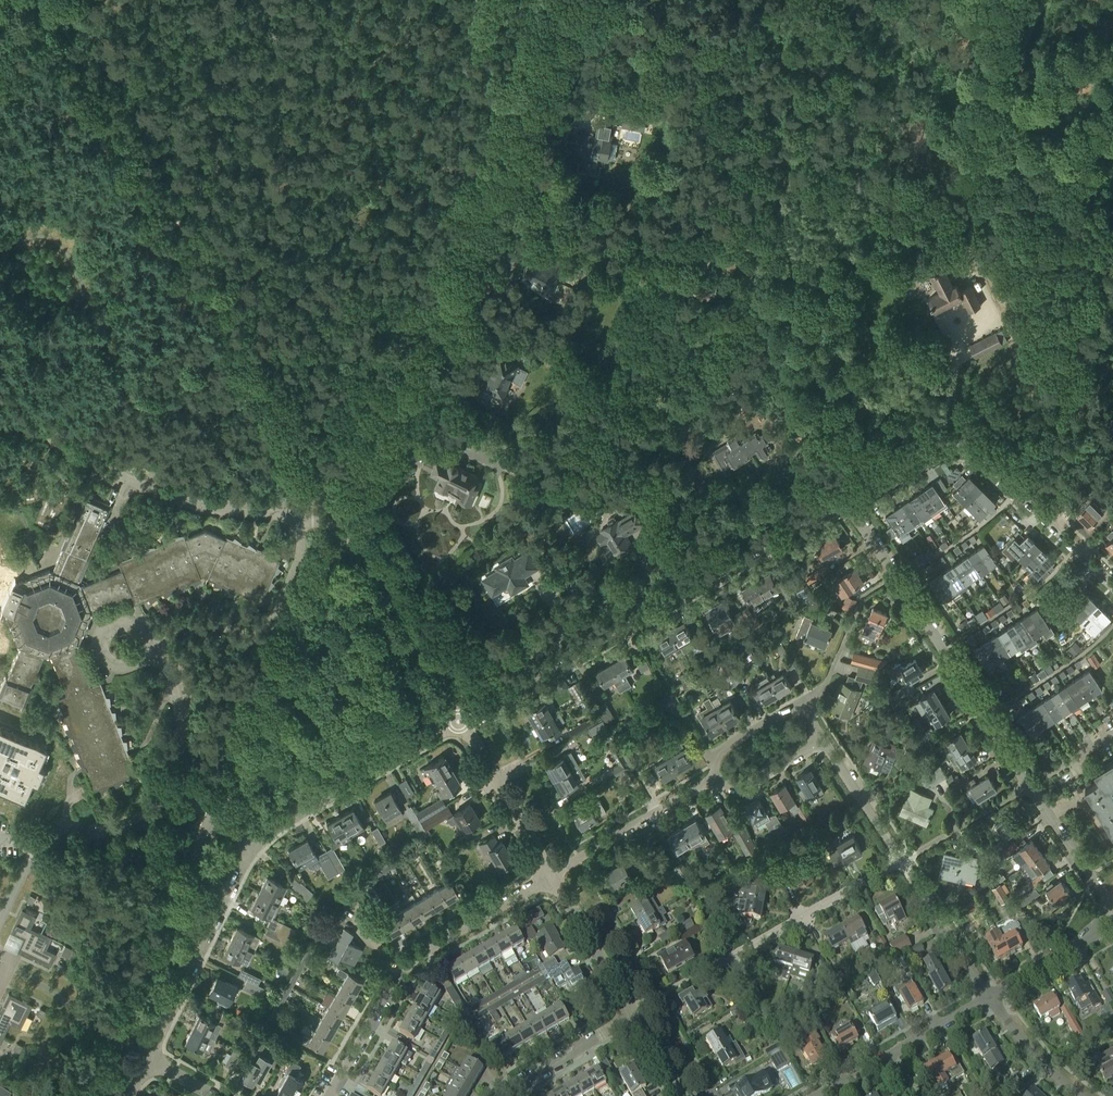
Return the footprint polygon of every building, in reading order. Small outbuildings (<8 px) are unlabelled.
[(644,132),(647,116),(625,112),(622,128),(644,132)] [(581,133),(577,154),(584,155),(583,159),(597,161),(597,157),(607,159),(614,161),(618,144),(610,143),(610,141),(613,123),(599,121),(596,137),(586,135),(586,134),(581,133)] [(1012,227),(1001,232),(1007,244),(1018,239),(1012,227)] [(945,237),(929,244),(932,253),(949,245),(945,237)] [(1031,242),(1014,250),(1020,262),(1036,254),(1031,242)] [(1041,244),(1034,248),(1036,254),(1044,250),(1041,244)] [(525,266),(524,273),(531,277),(531,279),(530,278),(529,279),(533,281),(532,284),(541,288),(543,285),(551,289),(560,270),(573,276),(576,269),(548,257),(544,264),(541,263),(540,266),(529,261),(525,266)] [(954,287),(944,268),(940,270),(939,268),(935,271),(935,272),(931,274),(941,293),(929,299),(931,304),(930,304),(932,308),(933,308),(935,312),(963,298),(970,312),(981,306),(972,287),(962,292),(961,289),(959,290),(957,285),(954,287)] [(584,285),(588,275),(582,272),(578,282),(584,285)] [(1018,325),(1013,328),(1016,334),(1021,331),(1018,325)] [(997,333),(970,347),(976,359),(1003,345),(997,333)] [(610,352),(621,357),(626,347),(615,342),(610,352)] [(485,388),(482,394),(490,399),(494,392),(503,397),(508,387),(507,387),(510,380),(517,367),(517,366),(512,363),(513,361),(507,357),(505,360),(500,357),(484,388),(485,388)] [(634,377),(639,366),(628,361),(623,372),(634,377)] [(727,443),(714,451),(713,455),(721,469),(724,470),(756,451),(760,458),(764,459),(768,456),(769,452),(772,451),(772,450),(770,446),(769,446),(767,447),(766,446),(768,445),(769,441),(766,435),(762,434),(760,436),(758,434),(755,433),(741,441),(739,436),(735,435),(728,440),(727,443)] [(522,460),(510,455),(504,468),(516,473),(522,460)] [(447,464),(436,459),(431,471),(440,475),(438,479),(436,478),(432,488),(444,493),(447,486),(459,491),(456,498),(468,503),(475,487),(471,485),(475,475),(456,467),(454,464),(451,463),(448,463),(447,464)] [(921,483),(926,480),(922,474),(917,478),(921,483)] [(969,489),(976,482),(970,475),(966,479),(961,484),(957,481),(954,484),(957,488),(953,492),(960,498),(969,489)] [(961,484),(966,479),(963,475),(957,481),(961,484)] [(913,487),(917,484),(914,479),(909,482),(913,487)] [(941,496),(947,490),(939,479),(932,484),(941,496)] [(967,506),(983,489),(976,482),(969,489),(960,498),(967,505),(967,506)] [(1094,488),(1087,482),(1079,491),(1088,499),(1099,488),(1096,486),(1094,488)] [(904,492),(909,489),(905,483),(901,486),(904,492)] [(940,511),(948,506),(941,496),(932,484),(925,489),(940,511)] [(896,496),(901,493),(897,488),(892,491),(896,496)] [(932,517),(940,511),(925,489),(917,494),(930,513),(932,517)] [(974,512),(990,496),(983,489),(967,506),(967,505),(965,508),(971,514),(973,511),(974,512)] [(888,500),(892,497),(889,492),(884,495),(888,500)] [(586,494),(576,500),(585,516),(596,509),(586,494)] [(917,494),(909,499),(922,518),(924,522),(932,517),(930,513),(917,494)] [(22,705),(23,705),(31,688),(29,687),(32,680),(35,681),(36,681),(37,681),(38,680),(39,680),(39,678),(38,678),(37,677),(34,676),(43,655),(47,657),(51,656),(67,697),(66,696),(57,700),(63,714),(60,716),(65,723),(66,722),(68,728),(65,730),(70,737),(72,737),(74,743),(71,745),(76,752),(77,752),(80,758),(77,760),(82,767),(81,768),(83,772),(85,772),(87,777),(92,790),(92,792),(99,789),(101,792),(108,787),(108,785),(113,783),(116,786),(123,781),(122,780),(128,778),(130,780),(137,775),(137,774),(129,755),(129,754),(128,755),(126,749),(128,749),(126,740),(123,741),(120,734),(122,734),(121,725),(117,726),(115,720),(116,719),(115,711),(111,711),(109,706),(110,705),(109,697),(106,697),(105,694),(102,688),(100,683),(91,687),(75,646),(78,645),(91,615),(90,611),(131,596),(134,605),(139,603),(148,600),(150,603),(157,597),(157,596),(163,594),(165,597),(172,592),(172,590),(178,588),(179,591),(186,586),(186,585),(192,582),(194,586),(201,580),(200,578),(204,577),(208,578),(207,579),(214,582),(213,586),(222,587),(222,586),(228,588),(227,592),(236,593),(236,592),(237,592),(242,594),(242,595),(256,601),(262,604),(268,597),(265,595),(267,589),(268,590),(274,583),(271,581),(273,575),(275,576),(280,569),(277,566),(280,560),(261,551),(260,551),(258,550),(256,549),(257,548),(249,543),(247,546),(241,543),(241,542),(235,537),(232,539),(226,537),(225,538),(225,539),(205,530),(204,530),(185,538),(184,538),(185,538),(183,535),(175,536),(175,539),(169,542),(169,540),(160,541),(160,545),(155,547),(154,546),(146,547),(146,551),(140,553),(140,552),(131,553),(131,556),(117,562),(121,571),(122,571),(81,587),(80,584),(75,582),(85,559),(87,560),(97,538),(110,507),(104,504),(85,495),(62,549),(63,550),(53,572),(49,571),(19,583),(18,585),(14,583),(16,580),(12,581),(0,607),(0,612),(1,613),(3,609),(7,611),(5,612),(5,613),(17,644),(21,646),(7,677),(6,677),(0,690),(0,695),(22,705)] [(880,505),(885,501),(881,496),(876,499),(880,505)] [(987,518),(991,514),(987,510),(992,506),(996,502),(990,496),(974,512),(980,518),(984,515),(987,518)] [(914,524),(922,518),(909,499),(902,504),(914,524)] [(1077,514),(1077,515),(1076,516),(1081,520),(1082,519),(1094,531),(1100,525),(1095,521),(1103,512),(1090,500),(1077,514)] [(914,524),(902,504),(894,510),(906,529),(908,531),(916,526),(914,524)] [(899,534),(906,529),(894,510),(891,506),(883,511),(899,534)] [(602,534),(597,537),(602,545),(607,542),(614,554),(616,553),(618,557),(626,553),(624,549),(631,545),(625,536),(641,526),(633,513),(618,523),(615,518),(613,517),(608,520),(608,522),(610,525),(600,531),(602,534)] [(126,531),(130,521),(122,517),(117,527),(126,531)] [(1035,541),(1028,534),(1024,537),(1018,531),(1006,543),(1008,544),(1002,550),(1014,562),(1019,557),(1035,541)] [(934,547),(938,544),(931,534),(928,537),(934,547)] [(838,551),(842,549),(835,536),(827,540),(828,543),(817,549),(825,563),(840,554),(838,551)] [(973,544),(977,541),(974,536),(969,539),(973,544)] [(943,549),(950,544),(947,538),(939,543),(943,549)] [(965,549),(969,546),(966,541),(961,544),(965,549)] [(1025,564),(1042,547),(1035,541),(1019,557),(1025,564)] [(989,569),(997,563),(985,544),(976,550),(989,569)] [(957,555),(962,552),(958,546),(953,549),(957,555)] [(1032,570),(1034,568),(1048,554),(1042,547),(1025,564),(1032,570)] [(927,560),(931,557),(935,554),(931,549),(924,555),(927,560)] [(981,574),(989,569),(976,550),(968,555),(981,574)] [(496,570),(481,579),(492,597),(507,588),(512,596),(530,585),(526,578),(541,569),(530,551),(515,559),(513,555),(494,567),(496,570)] [(949,560),(954,557),(950,551),(945,554),(949,560)] [(922,553),(915,557),(921,564),(927,560),(922,553)] [(1032,570),(1028,575),(1034,581),(1039,576),(1043,580),(1050,573),(1046,569),(1051,564),(1055,561),(1048,554),(1034,568),(1032,570)] [(973,579),(981,574),(968,555),(960,560),(970,575),(973,579)] [(941,565),(946,562),(942,556),(938,560),(941,565)] [(965,585),(973,579),(970,575),(960,560),(953,565),(965,585)] [(939,566),(936,561),(931,564),(934,569),(939,566)] [(926,575),(934,569),(931,564),(922,570),(926,575)] [(1050,573),(1055,568),(1051,564),(1046,569),(1050,573)] [(809,584),(811,583),(818,578),(831,571),(827,565),(813,574),(805,578),(809,584)] [(953,565),(945,571),(953,584),(960,594),(968,588),(965,585),(953,565)] [(858,574),(855,569),(834,583),(843,595),(863,582),(865,580),(860,573),(858,574)] [(953,598),(960,594),(953,584),(945,571),(938,575),(953,598)] [(772,578),(778,589),(780,587),(790,603),(798,599),(782,572),(772,578)] [(769,603),(769,602),(774,600),(770,593),(778,589),(772,578),(770,574),(756,582),(768,603),(769,603)] [(945,603),(953,598),(938,575),(930,581),(945,603)] [(815,589),(822,585),(818,578),(811,583),(815,589)] [(768,603),(756,582),(743,589),(752,604),(759,599),(763,606),(768,603)] [(807,599),(814,594),(808,585),(800,590),(807,599)] [(1075,613),(1092,597),(1085,590),(1081,594),(1077,598),(1073,595),(1068,599),(1072,603),(1068,606),(1075,613)] [(1077,598),(1081,594),(1077,590),(1073,595),(1077,598)] [(1006,595),(1001,599),(1004,604),(1010,601),(1006,595)] [(851,614),(857,600),(846,596),(842,607),(846,609),(845,611),(851,614)] [(1082,620),(1098,604),(1092,597),(1075,613),(1082,620)] [(1027,607),(1031,604),(1028,599),(1023,602),(1027,607)] [(729,618),(728,616),(730,614),(723,600),(709,608),(716,621),(711,625),(716,635),(719,636),(737,625),(732,616),(729,618)] [(997,612),(1004,607),(1001,602),(993,607),(997,612)] [(1055,602),(1050,607),(1054,612),(1060,606),(1055,602)] [(1019,612),(1023,609),(1020,604),(1015,607),(1019,612)] [(1089,627),(1090,626),(1105,611),(1098,604),(1082,620),(1089,627)] [(748,608),(741,612),(752,629),(760,624),(756,618),(754,619),(748,608)] [(989,617),(996,613),(992,608),(985,613),(989,617)] [(1042,632),(1050,627),(1038,608),(1030,613),(1042,632)] [(875,641),(881,628),(887,614),(873,609),(861,635),(875,641)] [(1011,617),(1016,614),(1012,609),(1007,612),(1011,617)] [(1102,633),(1107,629),(1103,625),(1108,621),(1111,617),(1105,611),(1090,626),(1089,627),(1095,633),(1099,630),(1102,633)] [(1034,637),(1042,632),(1030,613),(1022,618),(1034,637)] [(1003,622),(1008,619),(1004,614),(1000,617),(1003,622)] [(825,646),(831,630),(812,621),(813,619),(805,616),(796,637),(804,640),(805,638),(825,646)] [(972,628),(979,624),(974,617),(967,621),(972,628)] [(1022,618),(1014,623),(1027,642),(1030,648),(1038,643),(1034,637),(1022,618)] [(964,630),(970,626),(966,620),(960,624),(964,630)] [(995,628),(999,625),(996,620),(991,623),(995,628)] [(1107,629),(1112,624),(1108,621),(1103,625),(1107,629)] [(684,654),(689,651),(685,643),(693,638),(684,622),(670,630),(684,654)] [(1019,647),(1027,642),(1014,623),(1006,628),(1019,647)] [(987,633),(992,630),(988,624),(984,627),(987,633)] [(1010,653),(1019,647),(1006,628),(998,633),(1008,649),(1010,653)] [(979,638),(984,635),(981,629),(976,632),(979,638)] [(684,654),(670,630),(657,638),(666,654),(674,649),(678,657),(684,654)] [(1003,658),(1010,653),(1008,649),(998,633),(991,638),(1003,658)] [(971,643),(976,640),(972,635),(968,638),(971,643)] [(995,663),(1003,658),(991,638),(983,643),(994,662),(995,663)] [(710,658),(716,655),(706,639),(701,642),(710,658)] [(1079,646),(1075,642),(1067,650),(1071,654),(1079,646)] [(987,668),(995,663),(994,662),(983,643),(975,648),(987,668)] [(789,655),(782,644),(777,647),(784,659),(789,655)] [(854,653),(851,663),(874,669),(886,662),(854,653)] [(1063,658),(1066,663),(1071,659),(1068,654),(1063,658)] [(1094,668),(1101,664),(1094,654),(1087,658),(1094,668)] [(625,689),(631,686),(628,680),(625,673),(632,669),(625,655),(610,663),(618,677),(625,689)] [(641,672),(650,668),(643,655),(635,660),(641,672)] [(730,689),(732,688),(731,688),(737,684),(731,673),(723,659),(717,663),(710,667),(721,688),(730,689)] [(923,672),(915,660),(903,667),(900,664),(893,668),(899,678),(902,675),(906,682),(912,679),(923,672)] [(1078,669),(1083,666),(1079,660),(1074,663),(1078,669)] [(625,689),(618,677),(610,663),(597,671),(604,684),(613,680),(620,692),(625,689)] [(1070,674),(1075,671),(1071,665),(1067,668),(1070,674)] [(855,678),(855,679),(862,681),(873,684),(877,671),(869,669),(858,666),(855,678)] [(683,682),(696,674),(693,668),(679,676),(683,682)] [(738,685),(745,681),(738,669),(731,673),(737,684),(738,684),(738,685)] [(1095,694),(1103,688),(1090,669),(1082,674),(1094,692),(1095,694)] [(1063,679),(1067,676),(1064,670),(1059,674),(1063,679)] [(1029,676),(1034,683),(1040,679),(1035,672),(1029,676)] [(774,673),(768,677),(770,681),(778,695),(791,687),(783,673),(776,677),(774,673)] [(1087,699),(1095,694),(1094,692),(1082,674),(1074,679),(1087,699)] [(700,682),(697,676),(696,675),(682,683),(686,690),(700,682)] [(756,688),(752,691),(759,704),(764,701),(765,702),(778,695),(770,681),(768,677),(767,676),(754,684),(756,688)] [(843,684),(832,710),(848,716),(859,690),(858,690),(862,681),(855,679),(855,678),(848,676),(845,684),(843,684)] [(1055,684),(1059,681),(1056,676),(1051,679),(1055,684)] [(1027,688),(1032,684),(1028,679),(1023,682),(1027,688)] [(1074,679),(1066,684),(1076,700),(1079,704),(1081,707),(1089,702),(1087,699),(1074,679)] [(577,702),(587,696),(579,681),(568,687),(577,702)] [(1047,689),(1052,686),(1048,681),(1043,684),(1047,689)] [(1066,684),(1059,690),(1072,709),(1074,712),(1081,707),(1079,704),(1076,700),(1066,684)] [(1039,694),(1044,691),(1040,686),(1036,689),(1039,694)] [(903,687),(892,694),(896,700),(907,693),(903,687)] [(929,712),(942,703),(934,690),(920,698),(929,712)] [(1064,714),(1072,709),(1059,690),(1051,695),(1064,714)] [(1031,699),(1036,696),(1032,691),(1028,694),(1031,699)] [(1056,719),(1064,714),(1051,695),(1043,700),(1053,716),(1056,719)] [(1023,705),(1028,702),(1024,696),(1020,699),(1023,705)] [(723,704),(718,697),(711,701),(725,725),(739,717),(729,700),(723,704)] [(901,707),(906,703),(902,697),(897,701),(901,707)] [(1048,724),(1056,719),(1053,716),(1043,700),(1035,705),(1048,724)] [(535,726),(553,716),(544,701),(526,712),(535,726)] [(711,733),(725,725),(711,701),(706,704),(710,711),(701,716),(711,733)] [(1016,710),(1020,707),(1017,702),(1012,705),(1016,710)] [(606,723),(614,718),(606,703),(597,708),(606,723)] [(936,723),(950,715),(942,703),(929,712),(936,723)] [(648,715),(658,709),(655,704),(645,709),(648,715)] [(1040,729),(1048,724),(1035,705),(1027,710),(1040,729)] [(650,723),(662,716),(658,709),(646,716),(650,723)] [(1032,735),(1040,729),(1027,710),(1019,716),(1032,735)] [(550,737),(561,731),(553,716),(535,726),(541,738),(549,734),(550,737)] [(576,735),(591,727),(587,720),(570,730),(574,737),(576,735)] [(589,729),(595,739),(600,736),(601,738),(609,733),(602,721),(589,729)] [(24,800),(32,783),(37,784),(43,769),(39,766),(47,748),(0,728),(0,790),(24,800)] [(923,742),(935,734),(931,728),(919,735),(923,742)] [(909,744),(912,736),(901,732),(898,740),(909,744)] [(950,757),(969,746),(961,732),(947,741),(950,746),(946,749),(945,752),(949,757),(950,757)] [(678,771),(692,763),(677,738),(664,746),(670,757),(678,771)] [(928,749),(933,746),(929,740),(924,743),(928,749)] [(888,748),(873,742),(864,763),(880,770),(880,769),(886,771),(889,770),(893,762),(899,748),(890,744),(888,748)] [(561,752),(558,746),(550,751),(553,756),(561,752)] [(632,768),(639,764),(628,746),(621,750),(632,768)] [(962,766),(976,757),(969,746),(950,757),(954,763),(957,764),(958,763),(960,765),(961,764),(962,766)] [(618,748),(612,752),(619,765),(626,761),(618,748)] [(554,781),(569,772),(575,769),(575,768),(578,766),(579,766),(571,752),(546,767),(554,781)] [(436,780),(453,771),(445,756),(424,768),(433,782),(436,780)] [(664,779),(678,771),(670,757),(656,765),(664,779)] [(617,776),(630,768),(626,761),(619,765),(613,769),(617,776)] [(1094,772),(1099,780),(1085,788),(1112,834),(1112,791),(1112,788),(1112,761),(1094,772)] [(934,768),(925,773),(932,785),(932,787),(946,779),(945,777),(938,765),(934,768)] [(578,784),(586,779),(578,766),(575,768),(575,769),(569,772),(554,781),(561,793),(578,784)] [(632,784),(638,780),(631,768),(625,772),(632,784)] [(824,793),(810,769),(797,777),(807,794),(804,796),(807,800),(817,794),(818,796),(824,793)] [(441,796),(461,784),(453,771),(436,780),(441,788),(437,790),(441,796)] [(950,783),(955,780),(952,774),(946,778),(950,783)] [(978,800),(983,797),(996,789),(988,777),(970,788),(978,800)] [(407,797),(414,793),(406,779),(399,783),(407,797)] [(956,782),(950,786),(956,795),(962,791),(956,782)] [(784,785),(771,793),(781,808),(788,804),(794,813),(798,811),(804,820),(810,816),(802,803),(797,806),(794,801),(794,800),(784,785)] [(926,825),(933,809),(928,806),(931,799),(910,790),(907,797),(900,814),(926,825)] [(404,815),(400,809),(390,792),(375,801),(385,818),(394,812),(398,818),(404,815)] [(420,821),(446,806),(442,798),(416,813),(420,821)] [(582,828),(596,819),(596,818),(606,812),(599,800),(574,814),(582,828)] [(769,817),(759,800),(746,808),(757,826),(765,821),(770,830),(775,827),(780,836),(781,835),(786,832),(776,815),(769,817)] [(462,829),(479,820),(471,804),(453,814),(454,814),(447,817),(450,822),(453,823),(457,821),(462,829)] [(421,838),(428,834),(410,806),(404,810),(421,838)] [(426,829),(452,814),(447,806),(421,821),(426,829)] [(720,837),(733,830),(720,806),(706,814),(720,837)] [(345,826),(350,836),(364,828),(352,808),(339,816),(345,826)] [(1004,849),(1005,849),(1015,841),(1010,834),(1021,826),(1012,814),(998,824),(1003,831),(998,834),(1003,841),(1000,843),(1004,849)] [(336,837),(329,841),(333,848),(340,844),(340,842),(350,836),(345,826),(339,816),(327,822),(328,824),(326,826),(330,832),(332,831),(336,837)] [(691,842),(705,834),(696,820),(682,828),(691,842)] [(380,845),(385,841),(377,827),(371,831),(380,845)] [(745,854),(757,848),(745,827),(734,834),(745,854)] [(677,850),(691,842),(682,828),(668,836),(677,850)] [(839,848),(830,853),(835,862),(844,857),(846,860),(862,852),(854,839),(852,835),(837,844),(839,847),(839,848)] [(499,843),(494,836),(479,844),(484,852),(488,850),(493,859),(507,851),(502,841),(499,843)] [(317,856),(317,855),(308,839),(289,850),(292,855),(293,857),(301,869),(308,864),(310,866),(312,867),(315,868),(317,867),(322,864),(329,877),(338,872),(326,851),(317,856)] [(1016,852),(1025,864),(1041,853),(1031,840),(1016,852)] [(1009,855),(1019,847),(1015,841),(1005,849),(1009,855)] [(427,847),(424,842),(414,848),(417,853),(427,847)] [(403,855),(406,860),(415,854),(417,853),(414,848),(403,855)] [(719,849),(713,853),(717,860),(724,856),(719,849)] [(332,858),(327,850),(326,851),(338,872),(345,868),(338,855),(332,858)] [(515,865),(512,860),(513,860),(507,851),(493,859),(499,868),(504,865),(507,869),(515,865)] [(783,871),(772,851),(764,855),(770,865),(776,875),(783,871)] [(987,851),(983,854),(987,859),(991,856),(987,851)] [(944,852),(938,874),(975,883),(979,866),(977,865),(979,858),(972,856),(973,854),(961,852),(960,856),(944,852)] [(1041,854),(1041,853),(1025,864),(1024,865),(1033,878),(1050,866),(1041,854)] [(394,867),(406,860),(403,855),(391,862),(394,867)] [(760,870),(770,865),(764,855),(755,860),(760,870)] [(618,888),(624,884),(622,881),(630,876),(626,868),(632,865),(628,859),(607,871),(615,885),(615,884),(618,888)] [(800,886),(814,878),(804,860),(790,867),(800,886)] [(383,873),(394,867),(391,862),(380,868),(383,873)] [(685,882),(692,878),(683,862),(675,866),(685,882)] [(989,866),(982,870),(991,884),(997,880),(995,876),(991,869),(989,866)] [(672,884),(682,878),(675,867),(653,880),(657,886),(669,879),(672,884)] [(372,880),(383,873),(380,868),(369,875),(372,880)] [(647,882),(659,875),(655,869),(643,876),(647,882)] [(306,901),(313,893),(291,874),(287,884),(306,901)] [(282,903),(285,895),(282,893),(286,884),(266,875),(262,881),(264,882),(259,891),(282,903)] [(360,887),(372,880),(369,875),(357,882),(360,887)] [(1044,881),(1040,876),(1029,883),(1033,889),(1035,888),(1044,881)] [(1059,907),(1067,901),(1063,896),(1069,892),(1061,880),(1047,890),(1055,902),(1056,902),(1059,907)] [(447,902),(458,895),(450,881),(438,888),(447,902)] [(743,902),(736,901),(728,900),(736,902),(763,906),(766,892),(741,887),(740,893),(744,894),(743,902)] [(435,909),(447,902),(438,888),(427,894),(435,909)] [(1020,909),(1040,894),(1035,888),(1033,889),(1015,902),(1020,909)] [(282,903),(259,891),(255,900),(254,899),(250,906),(271,916),(275,907),(279,909),(282,903)] [(1002,904),(1009,900),(1006,894),(1004,891),(997,895),(1002,904)] [(424,916),(435,909),(427,894),(415,901),(424,916)] [(27,902),(32,904),(35,898),(30,895),(27,902)] [(657,911),(650,898),(644,901),(629,910),(637,923),(661,910),(661,909),(657,911)] [(896,924),(905,920),(901,912),(894,899),(878,908),(879,909),(874,911),(883,927),(894,921),(896,924)] [(968,913),(980,906),(976,899),(964,906),(968,913)] [(733,915),(761,920),(763,906),(736,902),(728,900),(727,906),(735,907),(733,915)] [(413,922),(424,916),(415,901),(404,908),(413,922)] [(542,907),(526,917),(531,925),(547,916),(542,907)] [(715,932),(722,928),(709,907),(703,911),(715,932)] [(402,929),(413,922),(404,908),(393,915),(402,929)] [(644,936),(659,928),(665,925),(661,917),(664,915),(661,910),(637,923),(644,936)] [(39,932),(28,927),(34,916),(22,911),(11,934),(22,939),(17,949),(28,955),(39,932)] [(390,936),(402,929),(393,915),(381,921),(390,936)] [(291,938),(295,929),(270,917),(266,926),(268,927),(288,937),(291,938)] [(868,928),(862,917),(858,920),(857,919),(841,929),(848,942),(855,954),(868,947),(863,939),(867,937),(865,932),(864,930),(868,928)] [(690,920),(666,933),(670,940),(694,927),(690,920)] [(527,939),(536,934),(530,925),(521,930),(527,939)] [(1010,954),(1022,947),(1014,934),(1018,932),(1014,925),(998,934),(1010,954)] [(253,952),(260,937),(237,926),(230,940),(253,952)] [(683,943),(701,933),(697,926),(679,936),(683,943)] [(285,943),(288,937),(268,927),(265,934),(285,943)] [(329,944),(334,946),(329,956),(337,961),(339,957),(354,965),(362,949),(348,941),(352,933),(344,928),(341,933),(337,931),(329,944)] [(549,959),(564,951),(556,937),(557,936),(553,929),(537,938),(549,959)] [(831,952),(848,942),(841,929),(823,939),(831,952)] [(512,951),(524,944),(516,930),(504,937),(512,951)] [(998,934),(995,930),(983,938),(989,949),(994,956),(993,957),(995,961),(996,961),(997,962),(1010,954),(998,934)] [(28,955),(49,965),(55,954),(44,948),(50,938),(39,932),(28,955)] [(505,963),(515,956),(512,951),(504,937),(493,943),(501,958),(501,957),(505,963)] [(885,956),(891,952),(882,937),(876,941),(885,956)] [(889,946),(896,958),(911,948),(905,937),(889,946)] [(251,956),(253,952),(230,940),(224,953),(240,960),(243,952),(251,956)] [(490,964),(501,958),(493,943),(481,950),(490,964)] [(667,974),(685,965),(694,960),(686,945),(659,959),(667,974)] [(911,958),(923,951),(920,945),(908,952),(911,958)] [(308,949),(301,961),(306,964),(313,952),(308,949)] [(478,971),(490,964),(481,950),(470,957),(478,971)] [(791,977),(797,955),(781,950),(778,958),(777,958),(775,961),(777,963),(776,964),(786,967),(782,980),(789,982),(790,978),(791,978),(791,977)] [(812,984),(813,968),(812,968),(814,960),(797,955),(791,977),(791,978),(812,984)] [(909,965),(903,955),(897,958),(903,968),(909,965)] [(467,978),(478,971),(470,957),(459,964),(467,978)] [(939,996),(951,989),(941,972),(943,972),(939,966),(938,966),(933,958),(924,963),(932,977),(929,979),(939,996)] [(552,969),(558,966),(554,959),(542,966),(546,973),(552,969)] [(299,975),(306,964),(301,961),(294,973),(299,975)] [(565,961),(558,966),(552,969),(546,973),(551,981),(553,979),(558,989),(567,984),(572,994),(578,991),(580,994),(588,989),(578,972),(573,975),(565,961)] [(57,969),(63,972),(66,967),(59,963),(57,969)] [(455,985),(467,978),(459,964),(447,970),(455,985)] [(362,981),(347,972),(339,967),(336,973),(340,975),(341,975),(345,977),(341,984),(355,992),(362,981)] [(257,985),(258,985),(261,978),(241,969),(238,976),(247,980),(257,985)] [(529,980),(541,973),(538,969),(527,976),(529,980)] [(868,975),(874,986),(881,982),(875,971),(868,975)] [(293,987),(299,975),(294,973),(288,984),(293,987)] [(842,987),(848,984),(841,973),(835,976),(842,987)] [(227,1006),(236,986),(217,976),(209,992),(219,997),(217,1001),(227,1006)] [(518,987),(529,980),(527,976),(516,982),(518,987)] [(534,988),(546,981),(543,976),(531,983),(534,988)] [(836,990),(842,987),(835,976),(830,979),(836,990)] [(257,985),(247,980),(243,989),(260,997),(264,988),(258,985),(257,985)] [(1088,993),(1080,980),(1067,988),(1072,996),(1070,998),(1074,1006),(1077,1005),(1080,1011),(1091,1005),(1094,1009),(1101,1005),(1093,990),(1088,993)] [(910,981),(894,990),(898,998),(900,997),(909,1013),(923,1005),(914,989),(915,988),(910,981)] [(507,993),(518,987),(516,982),(504,989),(507,993)] [(523,995),(534,988),(531,983),(520,990),(523,995)] [(286,998),(293,987),(288,984),(281,995),(286,998)] [(348,1004),(355,992),(341,984),(334,996),(348,1004)] [(745,985),(737,989),(744,1002),(752,997),(745,985)] [(434,1007),(441,995),(427,987),(419,999),(434,1007)] [(452,987),(446,991),(457,1010),(462,1013),(464,1009),(452,987)] [(756,987),(749,990),(755,1002),(762,998),(756,987)] [(1112,1001),(1112,987),(1102,994),(1108,1004),(1112,1001)] [(495,1000),(507,993),(504,989),(493,996),(495,1000)] [(693,989),(679,997),(683,1004),(684,1003),(693,1019),(712,1008),(703,993),(697,996),(693,989)] [(843,1004),(849,1000),(842,989),(837,993),(843,1004)] [(512,1002),(523,995),(520,990),(509,997),(512,1002)] [(9,1021),(20,1026),(31,1004),(8,993),(3,1005),(15,1011),(9,1021)] [(299,1006),(286,998),(281,995),(274,1008),(277,1010),(277,1008),(279,1009),(284,1001),(297,1008),(299,1006)] [(342,1015),(348,1004),(334,996),(328,1007),(342,1015)] [(484,1007),(495,1000),(493,996),(482,1002),(484,1007)] [(1034,1007),(1041,1019),(1049,1015),(1051,1019),(1060,1014),(1058,1010),(1059,1009),(1052,996),(1034,1007)] [(500,1008),(512,1002),(509,997),(498,1004),(500,1008)] [(427,1019),(434,1007),(419,999),(413,1011),(427,1019)] [(472,1014),(484,1007),(482,1002),(470,1009),(472,1014)] [(495,1011),(500,1008),(498,1004),(485,1011),(486,1014),(488,1013),(489,1015),(491,1013),(495,1011)] [(1108,1004),(1103,1008),(1111,1022),(1112,1021),(1112,1013),(1108,1004)] [(9,1021),(15,1011),(3,1005),(0,1010),(0,1041),(9,1021)] [(557,1027),(569,1020),(561,1006),(549,1013),(557,1027)] [(733,1019),(744,1012),(740,1006),(730,1012),(733,1019)] [(878,1031),(883,1028),(882,1026),(895,1019),(888,1006),(869,1016),(878,1031)] [(1083,1034),(1068,1006),(1061,1010),(1069,1024),(1067,1025),(1070,1031),(1074,1029),(1078,1037),(1083,1034)] [(335,1026),(342,1015),(328,1007),(321,1018),(335,1026)] [(277,1010),(274,1008),(271,1014),(275,1016),(279,1009),(277,1008),(277,1010)] [(37,1015),(43,1018),(46,1011),(40,1009),(37,1015)] [(457,1021),(462,1013),(457,1010),(452,1018),(457,1021)] [(802,1028),(814,1022),(807,1010),(795,1016),(802,1028)] [(420,1030),(427,1019),(413,1011),(406,1022),(420,1030)] [(486,1014),(485,1011),(475,1017),(477,1022),(489,1015),(488,1013),(486,1014)] [(491,1013),(489,1015),(494,1023),(500,1019),(495,1011),(491,1013)] [(546,1034),(557,1027),(549,1013),(538,1020),(546,1034)] [(202,1033),(215,1039),(221,1025),(215,1022),(199,1014),(192,1028),(202,1033)] [(240,1030),(244,1021),(230,1015),(226,1024),(240,1030)] [(328,1039),(335,1026),(321,1018),(314,1029),(315,1030),(314,1031),(328,1039)] [(451,1032),(457,1021),(452,1018),(446,1029),(451,1032)] [(465,1029),(471,1026),(472,1025),(469,1019),(462,1023),(465,1029)] [(819,1019),(814,1021),(820,1032),(825,1029),(819,1019)] [(535,1040),(546,1034),(538,1020),(526,1026),(535,1040)] [(414,1041),(420,1030),(406,1022),(400,1033),(414,1041)] [(831,1038),(840,1053),(841,1053),(841,1052),(846,1049),(845,1047),(858,1040),(855,1035),(859,1032),(855,1024),(831,1038)] [(523,1047),(535,1040),(526,1026),(515,1033),(523,1047)] [(209,1051),(215,1039),(202,1033),(192,1028),(186,1041),(202,1049),(203,1048),(209,1051)] [(328,1039),(314,1031),(315,1030),(314,1029),(310,1038),(304,1034),(300,1041),(306,1045),(308,1042),(322,1050),(328,1039)] [(444,1044),(451,1032),(446,1029),(439,1041),(444,1044)] [(293,1040),(295,1035),(289,1031),(286,1036),(293,1040)] [(511,1054),(523,1047),(515,1033),(503,1040),(511,1054)] [(719,1033),(706,1041),(714,1055),(734,1043),(730,1037),(724,1041),(719,1033)] [(974,1042),(971,1043),(976,1051),(978,1050),(983,1059),(985,1058),(992,1069),(1004,1062),(997,1050),(995,1051),(985,1033),(972,1040),(974,1042)] [(813,1069),(827,1061),(819,1048),(821,1047),(814,1035),(804,1041),(809,1051),(804,1054),(813,1069)] [(500,1061),(511,1054),(503,1040),(492,1047),(500,1061)] [(438,1055),(444,1044),(439,1041),(433,1052),(438,1055)] [(289,1045),(283,1042),(279,1049),(285,1052),(289,1045)] [(14,1050),(19,1053),(23,1046),(17,1043),(14,1050)] [(296,1060),(303,1049),(293,1043),(286,1055),(296,1060)] [(734,1043),(714,1055),(722,1068),(733,1062),(734,1065),(744,1059),(734,1043)] [(393,1044),(386,1056),(401,1064),(406,1067),(413,1055),(393,1044)] [(769,1058),(784,1050),(780,1044),(766,1052),(769,1058)] [(233,1069),(242,1053),(234,1049),(225,1065),(233,1069)] [(777,1072),(792,1064),(784,1051),(769,1059),(777,1072)] [(1112,1055),(1111,1051),(1091,1061),(1097,1072),(1097,1071),(1099,1070),(1105,1082),(1112,1078),(1112,1055)] [(260,1079),(270,1061),(260,1056),(256,1063),(252,1061),(242,1077),(251,1082),(255,1077),(260,1079)] [(394,1076),(401,1064),(386,1056),(380,1068),(394,1076)] [(953,1064),(948,1056),(936,1064),(946,1080),(948,1083),(964,1074),(956,1061),(953,1064)] [(440,1072),(443,1066),(446,1062),(441,1059),(435,1069),(440,1072)] [(294,1076),(300,1066),(291,1061),(285,1072),(288,1073),(286,1078),(283,1077),(280,1082),(282,1084),(278,1091),(288,1095),(294,1095),(303,1080),(294,1076)] [(477,1080),(483,1070),(467,1061),(461,1071),(477,1080)] [(424,1078),(431,1066),(427,1063),(420,1075),(424,1078)] [(935,1090),(948,1083),(946,1080),(936,1064),(923,1071),(931,1084),(935,1090)] [(641,1090),(646,1087),(634,1067),(620,1075),(632,1095),(644,1095),(641,1090)] [(388,1087),(394,1076),(380,1068),(373,1079),(388,1087)] [(461,1071),(457,1068),(451,1078),(471,1090),(477,1080),(461,1071)] [(594,1090),(606,1083),(598,1069),(586,1076),(594,1090)] [(417,1090),(424,1078),(420,1075),(413,1087),(417,1090)] [(594,1090),(586,1076),(574,1083),(582,1095),(584,1095),(594,1090)] [(761,1076),(736,1091),(739,1095),(761,1095),(769,1091),(761,1076)] [(1010,1089),(1021,1082),(1017,1076),(1006,1083),(1010,1089)] [(471,1090),(451,1078),(445,1089),(449,1091),(458,1095),(468,1095),(471,1090)] [(388,1087),(373,1079),(367,1091),(376,1095),(383,1095),(388,1087)] [(574,1083),(563,1089),(567,1095),(582,1095),(574,1083)] [(1027,1089),(1023,1083),(1008,1092),(1011,1095),(1015,1095),(1027,1089)] [(428,1093),(431,1087),(427,1084),(423,1090),(428,1093)] [(417,1090),(413,1087),(408,1095),(414,1095),(417,1090)]
